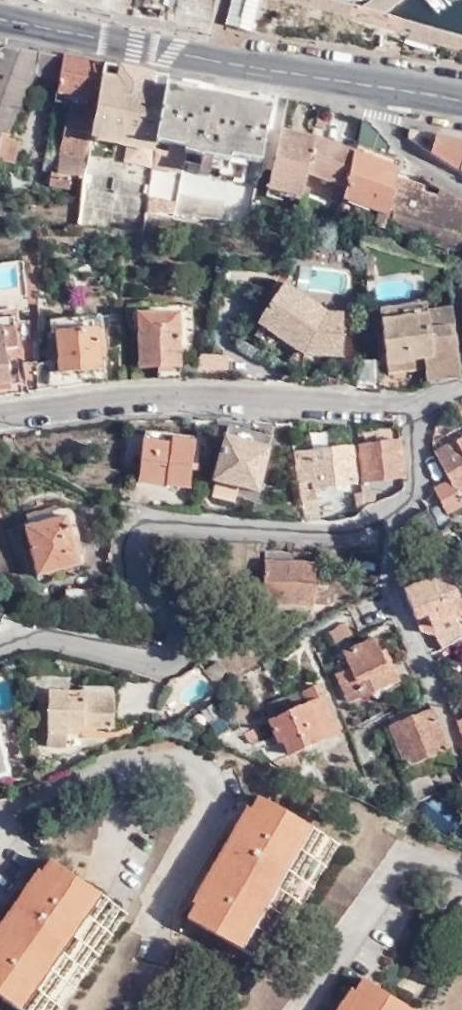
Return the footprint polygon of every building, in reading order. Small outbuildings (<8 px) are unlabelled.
[(1,112),(32,58),(37,34),(9,28),(0,33),(0,111),(1,112)] [(61,39),(37,34),(32,58),(56,63),(61,39)] [(74,42),(61,39),(56,63),(54,72),(85,78),(83,89),(93,91),(100,47),(74,42)] [(151,136),(140,196),(170,202),(170,204),(183,207),(184,196),(172,193),(183,142),(227,150),(228,144),(256,151),(266,94),(162,73),(151,136)] [(84,137),(93,91),(83,89),(63,85),(51,150),(48,150),(45,163),(65,168),(67,157),(80,160),(84,137)] [(325,100),(313,97),(310,110),(321,112),(325,100)] [(385,132),(361,107),(356,122),(377,130),(372,145),(386,151),(391,137),(385,132)] [(301,157),(308,121),(306,121),(276,113),(263,178),(280,182),(281,174),(297,179),(301,157)] [(425,134),(429,119),(402,113),(400,121),(423,136),(425,134)] [(6,141),(11,120),(0,117),(0,139),(6,141)] [(461,127),(429,119),(425,134),(454,148),(454,149),(461,127)] [(326,128),(308,121),(301,157),(341,171),(350,137),(326,128)] [(377,130),(356,122),(350,137),(341,171),(335,197),(354,203),(354,200),(358,189),(374,196),(383,199),(394,154),(392,153),(386,151),(372,145),(377,130)] [(394,154),(383,199),(388,201),(386,214),(460,236),(461,218),(461,186),(427,166),(414,157),(394,154)] [(279,193),(276,204),(291,207),(292,202),(293,196),(279,193)] [(293,196),(292,202),(302,204),(304,194),(294,193),(293,196)] [(374,196),(369,208),(379,212),(383,199),(374,196)] [(358,244),(359,255),(369,254),(368,242),(358,244)] [(322,296),(278,267),(252,306),(299,338),(335,341),(338,297),(322,296)] [(11,296),(10,288),(0,289),(0,297),(11,296)] [(135,315),(136,349),(176,348),(175,310),(188,310),(187,292),(129,289),(128,316),(135,315)] [(0,297),(0,307),(12,306),(11,296),(0,297)] [(418,366),(433,364),(452,361),(448,335),(443,297),(421,300),(422,315),(438,311),(442,336),(414,340),(415,351),(418,366)] [(375,304),(380,345),(414,340),(442,336),(438,311),(422,315),(421,300),(375,304)] [(51,315),(85,314),(95,313),(94,301),(46,303),(46,315),(51,315)] [(6,366),(3,335),(14,333),(12,306),(0,307),(0,366),(6,366)] [(51,315),(53,356),(88,355),(85,314),(51,315)] [(380,355),(415,351),(414,340),(380,345),(380,355)] [(34,348),(34,360),(48,360),(49,356),(48,345),(34,345),(34,348)] [(22,375),(33,374),(34,360),(34,348),(22,349),(22,375)] [(49,356),(48,360),(49,367),(88,365),(88,355),(53,356),(49,356)] [(220,409),(205,463),(250,476),(264,421),(220,409)] [(175,466),(182,420),(161,418),(160,427),(136,424),(131,460),(175,466)] [(438,497),(461,486),(456,475),(461,472),(461,419),(430,436),(443,465),(427,472),(428,474),(438,497)] [(363,465),(397,460),(391,421),(353,428),(357,466),(363,465)] [(292,485),(304,485),(307,485),(306,473),(308,473),(348,467),(345,430),(287,436),(292,485)] [(357,466),(355,466),(358,495),(367,491),(371,489),(368,473),(364,474),(363,465),(357,466)] [(304,485),(292,485),(293,505),(310,506),(307,485),(304,485)] [(415,515),(415,516),(423,538),(438,532),(435,525),(428,509),(415,515)] [(68,514),(58,517),(71,568),(80,566),(68,514)] [(71,568),(58,517),(20,526),(33,578),(71,568)] [(308,537),(258,535),(255,586),(318,589),(318,575),(306,575),(308,537)] [(443,555),(425,562),(430,573),(447,566),(443,555)] [(425,562),(399,573),(417,619),(426,614),(435,634),(450,624),(458,620),(449,600),(460,596),(447,566),(430,573),(425,562)] [(328,659),(338,683),(383,663),(365,622),(335,634),(343,652),(328,659)] [(265,728),(274,744),(286,739),(330,718),(308,670),(293,677),(297,689),(259,706),(267,726),(265,728)] [(68,681),(68,674),(68,673),(30,673),(29,729),(48,728),(48,715),(49,706),(62,706),(97,707),(97,683),(68,681)] [(98,675),(68,674),(68,681),(97,683),(98,675)] [(406,767),(448,749),(425,694),(382,713),(406,767)] [(452,703),(461,728),(461,699),(452,703)] [(49,706),(48,715),(61,715),(62,706),(49,706)] [(249,712),(235,720),(243,732),(255,726),(249,712)] [(274,744),(265,748),(279,755),(291,750),(286,739),(274,744)] [(20,764),(39,757),(34,748),(17,755),(20,764)] [(318,826),(251,783),(234,809),(230,807),(220,821),(224,824),(200,863),(194,860),(183,875),(190,880),(174,903),(240,945),(318,826)] [(416,804),(434,796),(431,788),(413,796),(416,804)] [(386,831),(365,815),(288,914),(309,932),(386,831)] [(13,873),(0,889),(0,982),(14,993),(104,883),(42,838),(24,859),(17,855),(8,867),(13,873)] [(112,909),(98,931),(90,931),(41,1009),(74,1009),(115,945),(110,942),(126,918),(112,909)] [(353,960),(335,984),(328,978),(318,992),(325,997),(315,1009),(407,1009),(412,1004),(353,960)]
